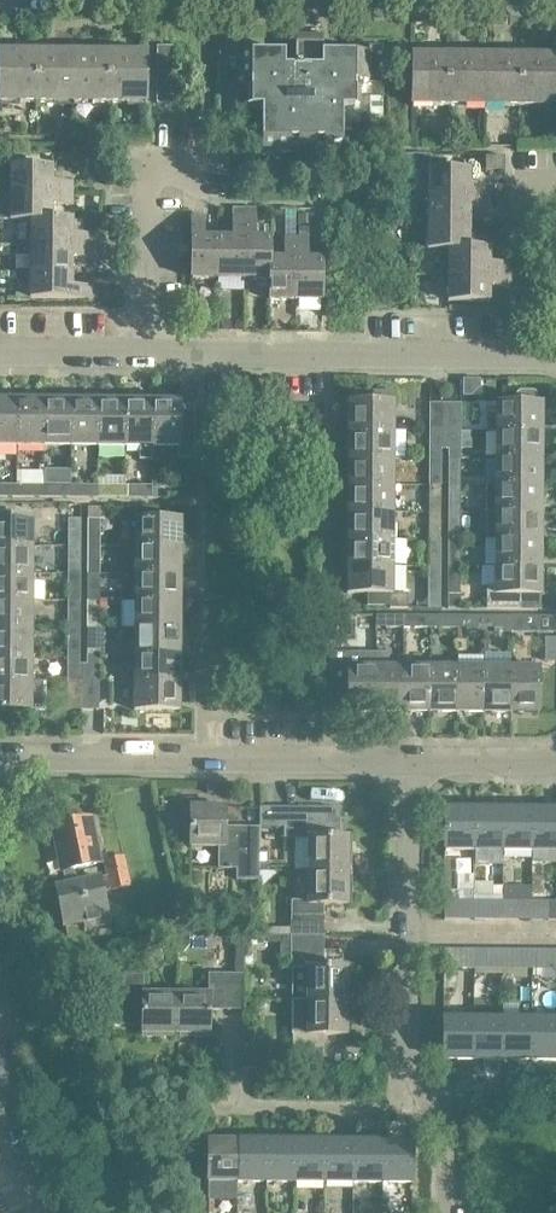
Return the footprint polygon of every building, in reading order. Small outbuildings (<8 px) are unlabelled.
[(295,55),(239,55),(239,84),(248,84),(248,109),(262,109),(262,154),(291,154),(291,145),(343,145),(343,109),(359,109),(359,84),(368,84),(368,55),(323,55),(323,37),(295,38),(295,55)] [(38,71),(38,46),(30,46),(30,51),(0,51),(0,103),(37,103),(38,71)] [(44,46),(38,46),(38,71),(37,103),(75,104),(75,72),(75,51),(44,51),(44,46)] [(103,52),(75,51),(75,72),(75,104),(110,104),(111,72),(111,47),(103,47),(103,52)] [(110,104),(146,104),(146,73),(146,53),(117,52),(117,47),(111,47),(111,72),(110,104)] [(155,48),(155,105),(172,105),(172,48),(155,48)] [(449,73),(448,48),(441,48),(441,54),(412,53),(412,73),(412,105),(449,105),(449,73)] [(483,73),(483,54),(456,54),(456,48),(448,48),(449,73),(449,105),(483,106),(483,73)] [(522,73),(522,49),(515,49),(515,54),(483,54),(483,73),(483,106),(521,106),(522,73)] [(529,55),(530,49),(522,49),(522,73),(521,106),(555,107),(555,55),(529,55)] [(486,158),(486,172),(504,172),(504,159),(486,158)] [(10,169),(9,192),(71,193),(71,184),(51,184),(52,169),(10,169)] [(428,196),(505,196),(505,188),(470,188),(470,173),(428,172),(428,196)] [(71,193),(9,192),(9,222),(30,222),(52,221),(52,208),(71,208),(71,193)] [(505,196),(428,196),(427,222),(470,222),(470,211),(505,211),(505,196)] [(218,240),(218,281),(245,281),(245,209),(232,208),(232,240),(218,240)] [(256,209),(245,209),(245,281),(270,281),(270,261),(270,240),(256,240),(256,209)] [(298,215),(298,224),(312,224),(312,215),(298,215)] [(218,281),(218,240),(204,240),(204,220),(191,220),(191,281),(218,281)] [(470,222),(427,222),(427,248),(491,249),(491,240),(469,240),(470,222)] [(299,228),(299,236),(308,236),(308,228),(299,228)] [(30,229),(30,245),(105,245),(105,236),(72,235),(72,229),(30,229)] [(270,261),(270,281),(270,303),(296,303),(296,241),(284,241),(284,261),(270,261)] [(308,241),(296,241),(296,303),(322,303),(322,261),(308,261),(308,241)] [(105,245),(30,245),(30,271),(72,272),(72,260),(105,260),(105,245)] [(491,249),(427,248),(427,251),(448,252),(448,274),(511,274),(511,267),(491,267),(491,249)] [(72,272),(30,271),(29,301),(91,301),(91,300),(105,300),(105,289),(72,289),(72,272)] [(511,274),(448,274),(448,304),(490,305),(490,290),(510,290),(511,274)] [(497,431),(497,433),(542,433),(543,402),(538,402),(537,393),(533,390),(520,389),(516,393),(516,402),(497,402),(497,419),(488,419),(487,431),(497,431)] [(349,432),(394,432),(395,406),(394,393),(373,393),(373,405),(349,405),(349,432)] [(18,399),(0,399),(0,444),(18,444),(18,399)] [(18,399),(18,444),(44,444),(45,399),(18,399)] [(72,399),(45,399),(44,444),(72,444),(72,399)] [(98,399),(72,399),(72,444),(98,445),(98,399)] [(125,400),(98,399),(98,445),(125,445),(125,400)] [(125,400),(125,445),(141,445),(141,456),(153,456),(153,445),(153,400),(125,400)] [(179,400),(153,400),(153,445),(177,445),(177,457),(194,457),(194,424),(179,424),(179,400)] [(429,405),(429,433),(445,433),(445,405),(429,405)] [(462,405),(445,405),(445,433),(461,433),(462,405)] [(394,432),(349,432),(349,460),(394,460),(394,432)] [(429,433),(429,460),(442,460),(442,451),(445,451),(445,433),(429,433)] [(445,433),(445,451),(449,451),(449,460),(461,460),(461,433),(445,433)] [(542,433),(497,433),(497,461),(542,461),(542,433)] [(394,460),(349,460),(348,486),(394,487),(394,460)] [(429,460),(429,487),(441,487),(442,460),(429,460)] [(461,460),(449,460),(448,487),(461,487),(461,460)] [(542,461),(497,461),(497,487),(542,488),(542,461)] [(18,484),(0,484),(0,497),(18,497),(18,484)] [(18,484),(18,497),(45,497),(45,485),(18,484)] [(72,485),(45,485),(45,497),(72,497),(72,485)] [(99,485),(72,485),(72,497),(99,497),(99,485)] [(99,485),(99,497),(126,498),(126,485),(99,485)] [(126,485),(126,498),(152,498),(153,485),(126,485)] [(348,486),(348,513),(394,513),(394,487),(348,486)] [(429,487),(428,514),(441,514),(441,487),(429,487)] [(448,487),(448,514),(460,514),(461,487),(448,487)] [(542,488),(497,487),(485,487),(485,514),(542,514),(542,488)] [(394,513),(348,513),(348,541),(393,541),(394,513)] [(441,514),(428,514),(428,541),(441,541),(441,514)] [(448,514),(448,541),(460,541),(460,514),(448,514)] [(542,514),(485,514),(485,541),(496,541),(542,542),(542,514)] [(34,544),(34,518),(0,518),(0,543),(34,544)] [(68,545),(80,545),(81,519),(68,519),(68,545)] [(87,546),(100,546),(100,519),(88,519),(87,546)] [(137,519),(137,545),(183,545),(183,519),(137,519)] [(393,541),(348,541),(348,567),(393,567),(393,541)] [(428,541),(428,568),(440,568),(441,541),(428,541)] [(460,541),(448,541),(448,568),(460,568),(460,541)] [(542,542),(496,541),(496,568),(541,568),(542,542)] [(34,571),(34,544),(0,543),(0,571),(34,571)] [(80,573),(80,545),(68,545),(68,546),(68,572),(80,573)] [(183,545),(137,545),(137,572),(182,572),(183,545)] [(100,546),(87,546),(87,573),(100,573),(100,546)] [(393,567),(348,567),(348,596),(367,597),(367,608),(389,608),(389,609),(408,609),(408,596),(393,596),(393,567)] [(440,568),(428,568),(428,596),(440,596),(440,568)] [(460,568),(448,568),(448,596),(459,596),(460,568)] [(541,568),(496,568),(496,587),(486,588),(486,610),(541,610),(541,597),(541,568)] [(33,598),(34,571),(0,571),(0,597),(33,598)] [(68,600),(80,600),(80,573),(68,572),(68,600)] [(182,572),(137,572),(130,572),(130,582),(123,582),(123,599),(136,599),(182,599),(182,572)] [(87,600),(100,600),(100,573),(87,573),(87,600)] [(33,626),(33,598),(0,597),(0,625),(33,626)] [(136,599),(136,626),(182,627),(182,599),(136,599)] [(80,600),(68,600),(68,627),(80,627),(80,600)] [(100,612),(100,600),(87,600),(87,627),(99,628),(100,612)] [(375,629),(405,629),(405,617),(375,617),(375,629)] [(432,617),(405,617),(405,629),(432,630),(432,617)] [(460,617),(432,617),(432,630),(460,630),(460,617)] [(486,617),(460,617),(460,630),(486,630),(486,617)] [(514,618),(486,617),(486,630),(510,630),(510,634),(514,634),(514,618)] [(514,618),(514,634),(553,635),(553,618),(514,618)] [(0,625),(0,652),(33,652),(33,626),(0,625)] [(182,627),(136,626),(136,653),(182,653),(182,627)] [(68,627),(68,654),(80,654),(80,627),(68,627)] [(86,654),(99,654),(99,628),(87,627),(86,654)] [(33,679),(33,652),(0,652),(0,679),(33,679)] [(136,653),(136,680),(182,681),(182,653),(136,653)] [(80,663),(80,654),(68,654),(68,681),(83,681),(83,663),(80,663)] [(99,654),(86,654),(86,663),(83,663),(83,681),(99,681),(99,654)] [(377,712),(378,665),(351,665),(351,654),(335,654),(334,688),(348,688),(348,711),(377,712)] [(378,665),(377,712),(404,712),(404,665),(378,665)] [(432,666),(404,665),(404,712),(432,712),(432,666)] [(432,666),(432,712),(458,713),(459,666),(432,666)] [(485,666),(459,666),(458,713),(485,713),(485,666)] [(513,667),(485,666),(485,713),(513,713),(513,667)] [(540,667),(513,667),(513,713),(539,713),(540,667)] [(0,679),(0,709),(33,709),(33,679),(0,679)] [(182,681),(136,680),(135,709),(181,710),(182,681)] [(83,681),(68,681),(67,710),(83,710),(83,681)] [(99,709),(99,681),(83,681),(83,710),(99,709)] [(190,830),(190,846),(218,846),(218,867),(236,867),(236,879),(258,879),(259,826),(225,826),(225,806),(190,806),(190,816),(190,830)] [(308,869),(349,869),(349,837),(340,837),(340,811),(336,808),(284,807),(259,807),(259,826),(284,827),(284,837),(308,837),(308,869)] [(474,854),(475,812),(445,812),(445,854),(474,854)] [(504,812),(475,812),(474,854),(503,854),(504,812)] [(504,812),(503,854),(533,854),(533,812),(504,812)] [(533,812),(533,854),(555,854),(555,812),(533,812)] [(190,830),(190,816),(164,816),(164,829),(190,830)] [(91,818),(51,826),(60,872),(63,871),(66,883),(57,885),(64,922),(84,918),(86,928),(108,923),(102,892),(129,887),(124,858),(99,863),(91,818)] [(266,928),(266,935),(324,936),(324,904),(348,904),(349,869),(308,869),(308,900),(291,900),(291,929),(266,928)] [(189,878),(177,878),(177,897),(189,897),(189,878)] [(531,922),(555,922),(555,889),(553,889),(553,902),(532,902),(531,922)] [(473,921),(474,902),(474,893),(444,892),(444,921),(473,921)] [(503,902),(502,921),(531,922),(532,902),(532,894),(516,894),(516,902),(503,902)] [(503,902),(474,902),(473,921),(502,921),(503,902)] [(324,936),(266,935),(266,942),(291,942),(291,966),(308,967),(308,998),(348,999),(348,967),(324,967),(324,936)] [(474,971),(475,951),(444,951),(443,971),(474,971)] [(475,951),(474,971),(504,971),(504,951),(475,951)] [(504,951),(504,971),(504,979),(529,979),(529,971),(533,971),(534,952),(504,951)] [(533,971),(555,971),(555,952),(534,952),(533,971)] [(177,1034),(178,994),(143,993),(143,973),(113,973),(112,1008),(142,1009),(141,1033),(177,1034)] [(178,994),(177,1034),(209,1034),(209,1010),(243,1010),(243,974),(209,973),(209,994),(178,994)] [(348,999),(308,998),(308,1032),(292,1032),(292,1045),(260,1045),(260,1064),(323,1064),(323,1035),(348,1035),(348,999)] [(473,1064),(473,1022),(443,1022),(443,1064),(473,1064)] [(503,1022),(473,1022),(473,1064),(502,1064),(503,1022)] [(503,1022),(502,1064),(532,1064),(533,1022),(503,1022)] [(532,1064),(555,1064),(555,1022),(533,1022),(532,1064)] [(237,1184),(238,1142),(208,1142),(207,1184),(237,1184)] [(238,1142),(237,1184),(266,1185),(267,1142),(238,1142)] [(296,1143),(267,1142),(266,1185),(295,1185),(296,1143)] [(325,1143),(296,1143),(295,1185),(324,1186),(325,1143)] [(325,1143),(324,1186),(354,1186),(354,1143),(325,1143)] [(354,1143),(354,1186),(383,1186),(383,1144),(354,1143)] [(413,1144),(383,1144),(383,1186),(413,1187),(413,1144)]
